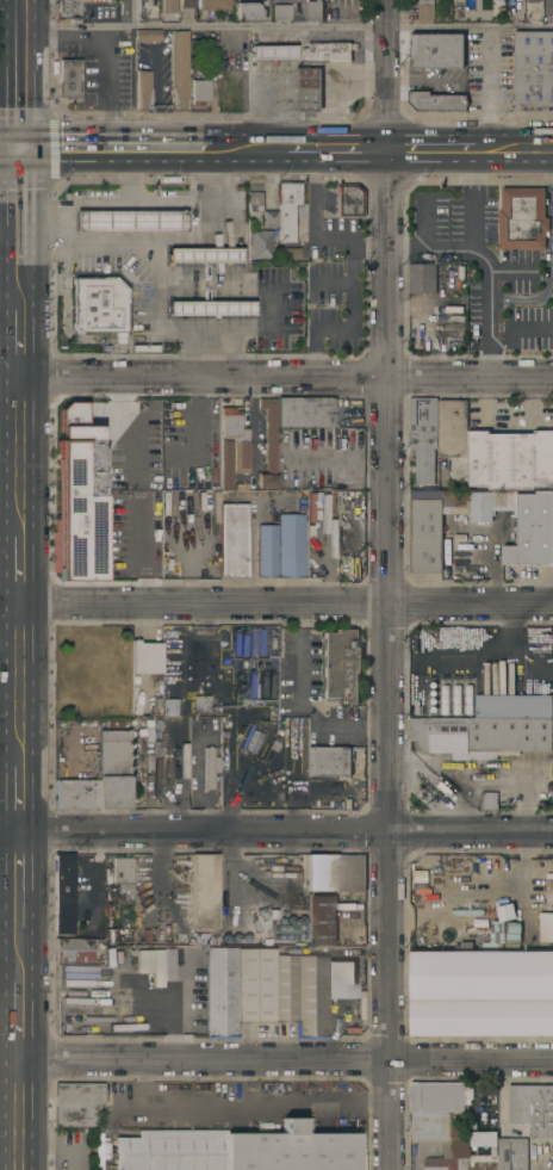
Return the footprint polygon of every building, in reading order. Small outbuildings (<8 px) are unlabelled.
[(57,19),(57,0),(77,0),(77,19),(57,19)] [(160,14),(160,0),(176,0),(176,14),(160,14)] [(179,8),(179,0),(194,0),(194,8),(179,8)] [(198,10),(198,0),(230,0),(230,10),(224,10),(224,11),(205,10),(198,10)] [(322,20),(305,20),(305,0),(322,0),(322,20)] [(418,5),(419,0),(434,0),(434,5),(435,5),(435,19),(434,19),(434,23),(420,23),(420,19),(418,19),(418,5)] [(545,16),(552,16),(552,0),(545,0),(545,16)] [(261,21),(236,20),(236,2),(254,4),(259,6),(259,10),(261,10),(261,21)] [(290,20),(273,20),(273,5),(290,5),(290,20)] [(135,42),(135,30),(160,30),(160,42),(135,42)] [(170,31),(186,31),(187,110),(170,110),(170,31)] [(515,31),(552,31),(552,106),(549,106),(549,110),(542,110),(542,105),(523,105),(520,110),(511,101),(515,98),(515,31)] [(464,33),(464,68),(410,67),(410,33),(464,33)] [(296,62),(296,52),(303,52),(303,49),(309,49),(309,42),(352,42),(352,62),(296,62)] [(296,45),(296,52),(296,62),(251,63),(251,45),(296,45)] [(218,75),(218,76),(209,76),(209,52),(217,52),(217,62),(218,75)] [(80,60),(80,98),(60,98),(60,60),(80,60)] [(226,62),(226,75),(218,75),(217,62),(226,62)] [(321,68),(322,111),(294,111),(293,68),(321,68)] [(136,72),(150,72),(150,110),(136,110),(136,72)] [(241,79),(241,111),(218,111),(218,94),(220,94),(222,79),(241,79)] [(209,101),(203,101),(203,105),(192,105),(192,81),(209,80),(209,101)] [(429,91),(429,94),(466,95),(466,111),(417,111),(408,101),(408,91),(429,91)] [(276,181),(302,181),(302,204),(305,204),(305,218),(296,218),(296,242),(278,242),(276,181)] [(366,216),(342,216),(342,193),(340,193),(340,191),(338,191),(338,188),(340,188),(340,184),(358,184),(366,191),(366,216)] [(498,249),(499,209),(502,209),(502,187),(546,187),(545,217),(549,217),(549,231),(546,231),(546,249),(498,249)] [(185,211),(185,233),(75,233),(75,211),(185,211)] [(276,227),(262,227),(262,211),(276,211),(276,227)] [(272,230),(272,256),(250,256),(250,230),(272,230)] [(241,248),(241,264),(168,264),(168,249),(241,248)] [(298,248),(299,260),(281,260),(281,249),(298,248)] [(436,293),(409,293),(409,264),(436,264),(436,293)] [(126,290),(126,332),(125,333),(124,345),(113,345),(112,345),(112,333),(77,333),(75,332),(74,330),(73,328),(73,327),(73,279),(74,278),(114,278),(126,290)] [(253,302),(253,316),(168,316),(168,302),(253,302)] [(335,397),(335,427),(278,427),(278,397),(335,397)] [(437,448),(435,448),(435,484),(415,484),(415,453),(409,453),(409,397),(437,397),(437,448)] [(276,488),(257,488),(257,476),(259,476),(259,475),(266,475),(265,460),(265,451),(265,439),(265,431),(266,431),(265,421),(265,413),(266,413),(265,409),(257,409),(257,398),(275,398),(276,488)] [(60,581),(60,572),(52,572),(52,532),(55,532),(55,520),(57,520),(57,441),(60,441),(60,403),(60,402),(61,401),(62,401),(98,400),(98,448),(101,448),(101,581),(60,581)] [(467,488),(451,488),(451,457),(439,457),(439,400),(467,400),(467,429),(467,485),(467,488)] [(248,473),(232,473),(232,490),(220,490),(220,439),(223,439),(223,441),(231,441),(231,437),(220,437),(220,408),(234,408),(234,411),(240,411),(240,429),(248,429),(248,473)] [(534,429),(552,429),(552,485),(534,485),(534,488),(517,489),(517,491),(493,491),(493,489),(489,489),(489,485),(467,485),(467,429),(489,429),(489,433),(534,433),(534,429)] [(207,522),(199,522),(198,490),(207,490),(207,522)] [(441,513),(441,572),(411,572),(411,499),(441,499),(441,490),(470,490),(470,491),(470,513),(441,513)] [(536,490),(552,490),(552,563),(503,563),(503,545),(517,545),(517,509),(492,509),(492,521),(470,521),(470,513),(470,491),(493,491),(517,491),(517,493),(536,493),(536,490)] [(247,577),(219,577),(219,504),(247,504),(247,577)] [(304,578),(278,578),(278,514),(304,514),(304,578)] [(276,577),(257,577),(257,526),(276,526),(276,577)] [(321,633),(333,633),(333,630),(359,630),(359,648),(361,648),(361,660),(360,660),(360,671),(358,671),(358,704),(341,704),(341,701),(336,701),(336,698),(321,698),(321,633)] [(160,674),(131,674),(131,640),(137,640),(137,643),(161,643),(160,674)] [(441,685),(449,685),(449,713),(441,713),(441,685)] [(453,685),(461,685),(461,713),(453,713),(453,685)] [(476,694),(552,695),(552,717),(476,718),(476,694)] [(209,697),(209,712),(193,711),(194,697),(209,697)] [(175,704),(175,717),(161,717),(162,702),(175,704)] [(552,751),(520,750),(520,755),(497,755),(497,760),(452,760),(452,753),(429,753),(429,747),(420,747),(420,741),(409,741),(409,718),(476,718),(552,717),(552,720),(552,741),(552,751)] [(98,776),(99,776),(99,731),(128,731),(128,810),(97,809),(98,781),(98,776)] [(204,748),(212,748),(212,757),(219,757),(219,772),(213,772),(213,790),(204,790),(204,748)] [(350,748),(350,776),(321,776),(321,780),(309,780),(309,776),(307,776),(307,748),(350,748)] [(97,809),(54,810),(55,781),(98,781),(97,809)] [(498,792),(497,810),(481,810),(481,792),(498,792)] [(73,921),(80,921),(80,928),(85,928),(85,937),(73,937),(73,935),(55,935),(55,854),(73,854),(73,921)] [(191,855),(217,854),(217,928),(191,928),(191,855)] [(366,854),(366,891),(306,891),(306,855),(366,854)] [(131,859),(131,894),(117,894),(117,883),(112,883),(113,858),(131,859)] [(336,946),(306,946),(307,896),(336,896),(336,946)] [(98,897),(98,914),(82,914),(82,908),(80,908),(80,897),(98,897)] [(540,912),(552,912),(552,942),(540,942),(540,912)] [(487,943),(487,933),(489,933),(489,922),(517,921),(517,943),(487,943)] [(92,939),(92,945),(101,945),(101,961),(92,961),(92,962),(55,962),(55,939),(92,939)] [(274,1023),(236,1023),(236,1036),(206,1036),(206,947),(237,948),(237,949),(274,949),(274,957),(274,1023)] [(410,951),(552,951),(552,1035),(410,1035),(410,951)] [(327,957),(327,961),(327,998),(325,1038),(296,1038),(296,1023),(274,1023),(274,957),(327,957)] [(355,961),(355,998),(327,998),(327,961),(355,961)] [(88,1014),(89,1022),(60,1024),(60,1015),(88,1014)] [(468,1154),(468,1169),(424,1169),(424,1157),(451,1157),(451,1141),(411,1141),(411,1112),(410,1112),(410,1082),(465,1082),(465,1087),(471,1087),(473,1087),(473,1098),(471,1098),(471,1104),(468,1104),(468,1112),(465,1112),(465,1138),(468,1138),(468,1154)] [(102,1083),(102,1106),(93,1106),(93,1127),(54,1128),(54,1083),(102,1083)] [(509,1085),(552,1085),(552,1138),(532,1138),(532,1123),(509,1123),(509,1085)] [(356,1134),(356,1169),(114,1169),(114,1138),(136,1138),(136,1131),(224,1131),(224,1134),(281,1134),(281,1119),(310,1119),(310,1134),(356,1134)] [(497,1132),(497,1145),(471,1145),(471,1131),(497,1132)] [(528,1138),(528,1169),(498,1169),(498,1154),(498,1138),(528,1138)] [(498,1154),(498,1169),(468,1169),(468,1154),(498,1154)]
